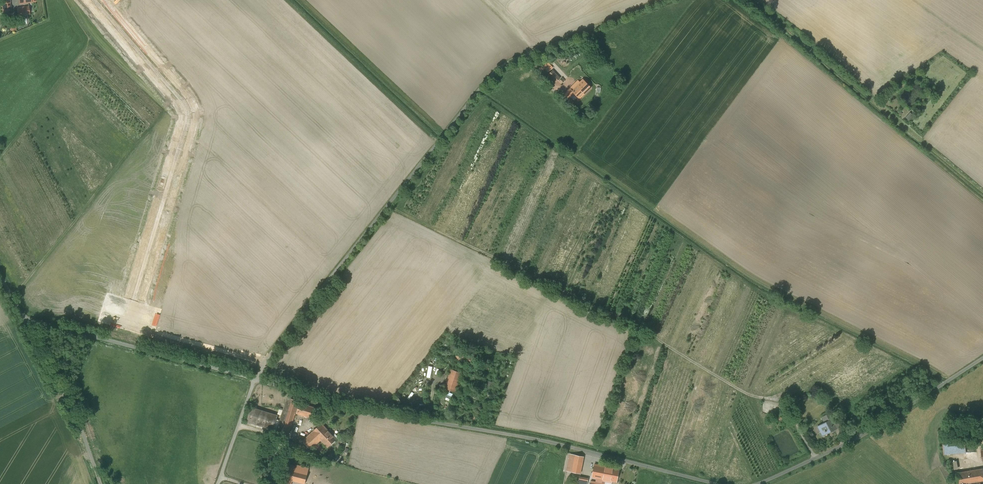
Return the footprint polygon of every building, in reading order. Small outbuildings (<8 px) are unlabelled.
[(10,2),(2,3),(3,12),(5,12),(6,15),(12,14),(10,2)] [(29,6),(17,8),(18,16),(30,14),(29,6)] [(546,61),(539,67),(546,74),(553,68),(546,61)] [(553,70),(547,75),(555,83),(560,78),(553,70)] [(575,87),(572,91),(574,93),(580,98),(590,88),(583,80),(575,87)] [(573,85),(564,94),(569,98),(574,93),(572,91),(575,87),(573,85)] [(910,112),(906,117),(910,121),(914,116),(910,112)] [(470,353),(458,349),(455,359),(474,365),(477,359),(469,357),(470,353)] [(462,373),(451,369),(445,388),(455,392),(462,373)] [(299,400),(288,397),(278,430),(289,434),(299,400)] [(315,408),(299,403),(297,413),(312,418),(312,417),(313,414),(315,408)] [(277,415),(251,407),(246,421),(273,429),(277,415)] [(832,411),(827,414),(830,419),(833,420),(836,419),(832,411)] [(827,414),(822,417),(824,422),(830,419),(827,414)] [(824,422),(819,425),(818,428),(820,431),(819,434),(820,435),(822,436),(825,435),(826,432),(829,433),(833,430),(834,428),(833,425),(835,424),(833,420),(830,419),(824,422)] [(321,424),(313,431),(306,438),(314,447),(321,454),(324,450),(317,443),(322,440),(329,432),(321,424)] [(329,432),(322,440),(328,446),(336,439),(329,432)] [(295,443),(280,438),(277,448),(292,453),(295,443)] [(314,447),(306,438),(303,441),(311,449),(314,447)] [(965,442),(944,444),(944,452),(965,450),(965,442)] [(583,457),(575,455),(571,472),(580,474),(583,457)] [(957,461),(950,463),(951,470),(958,469),(957,461)] [(619,469),(594,464),(592,477),(598,478),(612,481),(617,482),(619,469)] [(295,470),(296,466),(290,465),(286,479),(287,479),(286,483),(291,483),(292,481),(305,483),(308,473),(295,470)] [(309,468),(296,465),(296,466),(295,470),(308,473),(309,468)] [(956,473),(958,483),(968,483),(980,482),(982,482),(982,469),(982,468),(956,473)]
